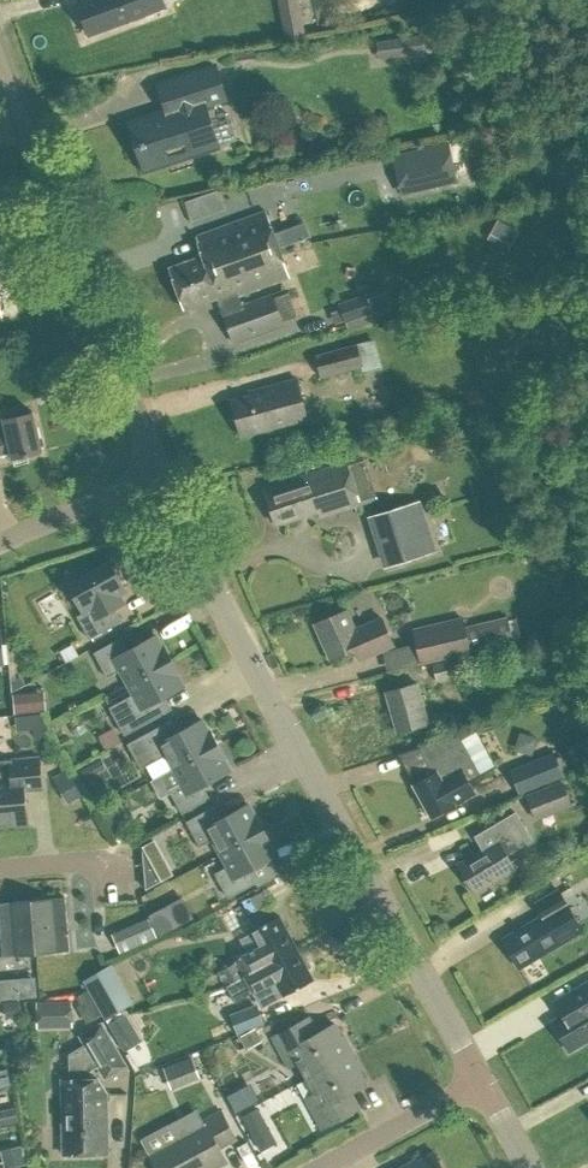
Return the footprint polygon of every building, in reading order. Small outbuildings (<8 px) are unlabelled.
[(79,5),(90,35),(130,20),(164,8),(161,0),(91,0),(79,5)] [(425,13),(455,9),(454,0),(423,0),(425,13)] [(300,5),(280,9),(286,41),(307,37),(300,5)] [(423,35),(393,39),(395,57),(425,53),(423,35)] [(165,111),(127,123),(142,171),(218,147),(213,130),(206,111),(226,104),(226,103),(225,102),(214,67),(157,85),(165,111)] [(397,178),(419,174),(422,190),(458,182),(454,166),(449,142),(392,154),(397,178)] [(189,234),(226,221),(218,200),(182,214),(189,234)] [(170,268),(177,289),(210,277),(209,274),(279,249),(266,211),(195,236),(202,256),(170,268)] [(308,232),(278,240),(282,255),(312,248),(308,232)] [(210,277),(177,289),(185,310),(218,299),(233,341),(283,323),(273,295),(236,308),(233,298),(290,278),(279,249),(209,274),(210,277)] [(367,294),(339,303),(346,322),(373,313),(367,294)] [(356,342),(314,354),(319,377),(361,365),(356,342)] [(306,418),(296,378),(262,388),(263,391),(231,400),(241,436),(306,418)] [(28,448),(29,455),(42,451),(33,411),(18,415),(16,408),(1,412),(6,433),(0,434),(0,454),(28,448)] [(364,457),(347,462),(265,489),(277,526),(318,512),(320,518),(377,499),(364,457)] [(422,500),(373,513),(377,529),(387,564),(436,551),(422,500)] [(85,612),(78,615),(91,638),(123,621),(116,608),(125,603),(120,595),(128,591),(121,579),(125,577),(117,563),(114,565),(111,561),(89,573),(87,570),(74,577),(75,580),(69,584),(85,612)] [(38,605),(44,631),(66,626),(59,600),(38,605)] [(354,627),(347,610),(315,623),(331,660),(354,650),(358,658),(393,643),(381,616),(354,627)] [(462,616),(411,628),(420,664),(512,642),(506,617),(465,627),(462,616)] [(129,683),(171,660),(157,635),(130,650),(123,637),(95,652),(109,676),(121,669),(129,683)] [(73,644),(60,650),(66,662),(79,655),(73,644)] [(433,664),(436,680),(465,674),(461,658),(433,664)] [(185,685),(171,660),(129,683),(135,694),(111,707),(126,734),(164,713),(157,700),(185,685)] [(428,723),(417,682),(385,691),(396,732),(428,723)] [(32,692),(14,694),(16,714),(34,712),(32,692)] [(16,731),(45,731),(45,715),(16,715),(16,731)] [(176,767),(217,745),(203,719),(176,734),(169,722),(130,743),(143,767),(169,753),(176,767)] [(99,735),(106,749),(121,741),(114,727),(99,735)] [(419,749),(433,775),(413,786),(431,819),(475,796),(466,780),(478,774),(459,738),(419,749)] [(231,770),(217,745),(176,767),(184,781),(171,788),(184,812),(210,797),(203,785),(231,770)] [(548,755),(510,770),(519,793),(557,778),(548,755)] [(28,824),(25,790),(42,788),(39,756),(0,760),(0,826),(28,824)] [(70,768),(54,777),(69,803),(85,794),(70,768)] [(570,799),(563,782),(548,789),(527,798),(532,809),(535,815),(570,799)] [(115,803),(101,811),(108,823),(122,815),(115,803)] [(214,838),(221,852),(263,829),(249,804),(222,819),(215,806),(188,821),(201,845),(214,838)] [(475,835),(483,849),(457,863),(474,893),(517,868),(508,853),(528,842),(512,814),(475,835)] [(263,829),(221,852),(229,866),(216,873),(229,897),(257,882),(250,869),(277,854),(263,829)] [(155,840),(143,847),(148,886),(173,873),(155,840)] [(583,931),(569,907),(559,889),(535,902),(543,915),(502,938),(519,968),(583,931)] [(288,916),(304,906),(296,894),(280,904),(288,916)] [(187,895),(149,914),(159,934),(197,915),(187,895)] [(65,896),(31,899),(36,953),(70,950),(65,896)] [(31,899),(0,902),(0,932),(2,956),(36,953),(31,899)] [(122,950),(159,934),(149,914),(113,929),(122,950)] [(219,970),(228,985),(297,948),(279,916),(240,938),(248,953),(235,960),(236,961),(219,970)] [(297,948),(228,985),(235,999),(254,989),(263,1006),(283,995),(284,996),(314,980),(297,948)] [(111,965),(81,982),(103,1019),(133,1003),(111,965)] [(0,975),(0,997),(38,994),(37,973),(0,975)] [(551,1022),(568,1051),(587,1039),(587,984),(555,1004),(562,1016),(551,1022)] [(75,999),(88,1023),(100,1016),(86,992),(75,999)] [(3,1002),(4,1004),(5,1017),(21,1015),(19,1001),(19,1000),(17,1000),(11,1001),(3,1002)] [(75,1021),(75,1005),(41,1005),(41,1021),(75,1021)] [(237,1034),(264,1023),(259,1009),(231,1020),(237,1034)] [(109,1024),(125,1051),(142,1041),(126,1014),(109,1024)] [(297,1062),(306,1077),(354,1052),(344,1035),(342,1036),(334,1022),(318,1031),(309,1015),(272,1036),(289,1067),(297,1062)] [(64,1080),(65,1090),(63,1090),(64,1151),(107,1150),(107,1090),(105,1090),(99,1079),(92,1079),(92,1069),(99,1066),(106,1078),(128,1066),(104,1021),(82,1033),(87,1043),(70,1052),(70,1080),(64,1080)] [(256,1028),(242,1036),(249,1049),(263,1040),(256,1028)] [(354,1052),(306,1077),(314,1093),(306,1098),(323,1129),(360,1109),(351,1093),(368,1083),(360,1070),(363,1068),(354,1052)] [(180,1061),(188,1080),(199,1076),(192,1056),(180,1061)] [(231,1091),(232,1097),(237,1101),(243,1102),(248,1099),(250,1094),(249,1088),(245,1084),(239,1083),(234,1086),(231,1091)] [(257,1105),(241,1114),(261,1152),(277,1143),(257,1105)] [(0,1111),(0,1126),(19,1122),(16,1107),(0,1111)] [(222,1109),(204,1119),(197,1107),(141,1136),(158,1167),(213,1167),(228,1160),(220,1146),(237,1137),(222,1109)] [(7,1149),(10,1163),(11,1167),(26,1164),(25,1160),(22,1145),(7,1149)] [(434,1150),(407,1164),(406,1163),(396,1167),(444,1167),(434,1150)]
